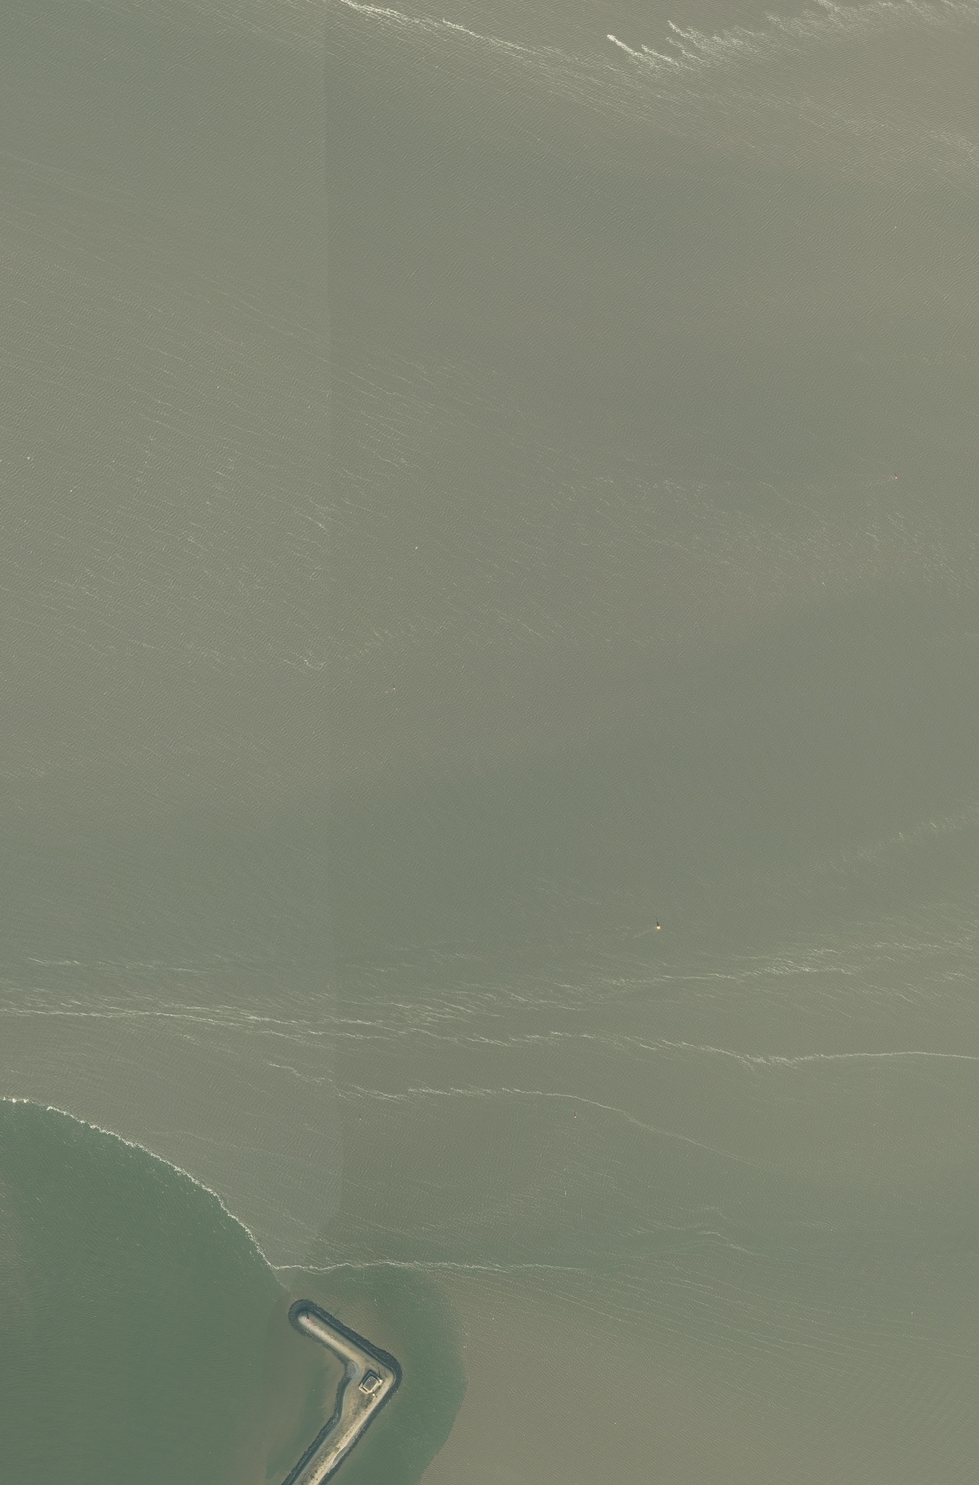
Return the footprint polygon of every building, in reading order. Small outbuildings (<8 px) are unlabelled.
[(382,1380),(370,1371),(358,1388),(365,1394),(375,1392),(382,1380)]
